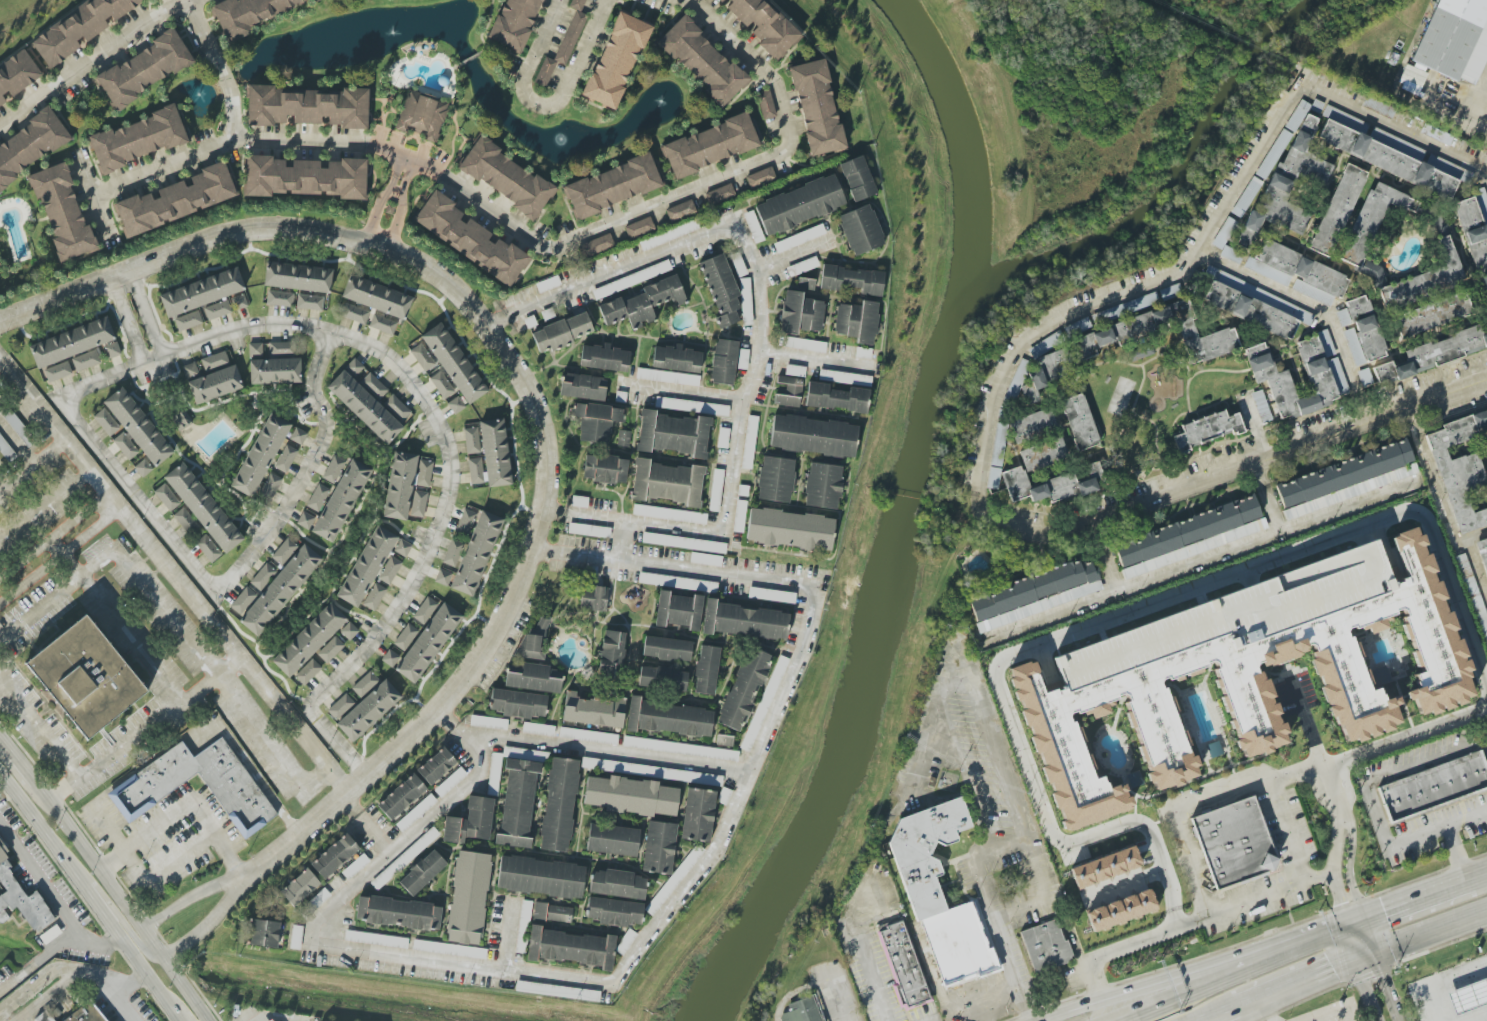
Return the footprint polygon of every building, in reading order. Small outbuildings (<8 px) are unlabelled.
[(49,69),(84,46),(82,44),(112,25),(111,23),(145,1),(144,0),(90,0),(30,40),(49,69)] [(211,7),(227,44),(252,34),(249,26),(310,0),(227,0),(211,7)] [(489,39),(522,53),(543,0),(505,0),(489,39)] [(554,61),(545,57),(534,82),(546,87),(556,62),(565,66),(587,15),(581,13),(586,0),(572,0),(569,7),(576,10),(554,61)] [(723,7),(724,6),(749,29),(746,32),(778,61),(803,33),(766,0),(716,0),(723,7)] [(1409,61),(1458,84),(1483,30),(1434,7),(1409,61)] [(651,26),(618,12),(583,96),(615,110),(651,26)] [(724,107),(749,80),(682,16),(656,43),(724,107)] [(193,63),(176,31),(95,75),(115,112),(139,99),(136,93),(193,63)] [(6,102),(2,95),(8,91),(11,97),(43,76),(24,49),(0,66),(0,107),(6,102)] [(790,66),(809,156),(844,149),(825,59),(790,66)] [(246,125),(290,125),(290,124),(321,124),(321,117),(328,117),(328,127),(368,128),(369,89),(339,88),(339,93),(278,92),(278,86),(247,85),(246,125)] [(777,116),(769,89),(756,93),(764,120),(777,116)] [(436,142),(448,104),(407,91),(395,129),(436,142)] [(1392,118),(1396,107),(1366,97),(1362,108),(1392,118)] [(1298,132),(1281,163),(1279,162),(1238,237),(1236,244),(1248,250),(1255,237),(1256,232),(1261,223),(1303,233),(1305,222),(1309,214),(1287,202),(1293,179),(1323,185),(1334,167),(1308,152),(1316,118),(1318,113),(1320,102),(1315,99),(1311,105),(1300,99),(1285,127),(1290,130),(1298,132)] [(188,143),(175,104),(150,112),(152,117),(89,138),(101,172),(166,150),(188,143)] [(1368,123),(1326,106),(1322,116),(1364,134),(1368,123)] [(50,108),(0,143),(0,188),(71,138),(50,108)] [(760,147),(747,114),(661,145),(673,178),(760,147)] [(1426,149),(1372,128),(1369,137),(1326,120),(1316,143),(1452,197),(1458,180),(1468,184),(1472,172),(1430,155),(1426,164),(1421,161),(1426,149)] [(1453,136),(1424,124),(1420,133),(1449,146),(1453,136)] [(1275,164),(1292,134),(1283,128),(1265,158),(1275,164)] [(458,169),(536,218),(555,188),(498,153),(501,148),(480,134),(458,169)] [(662,187),(650,154),(563,186),(576,219),(662,187)] [(246,197),(272,196),(272,193),(290,193),(290,195),(325,194),(325,196),(338,195),(339,200),(367,199),(366,159),(327,160),(328,169),(320,169),(320,160),(292,161),(293,167),(285,168),(285,160),(273,160),(273,155),(245,156),(246,197)] [(854,202),(839,164),(861,155),(877,193),(854,202)] [(237,198),(224,161),(200,169),(201,173),(187,178),(187,180),(157,190),(160,197),(153,200),(151,193),(138,198),(137,195),(114,203),(125,236),(237,198)] [(30,175),(61,262),(98,248),(90,224),(86,226),(63,163),(30,175)] [(1366,171),(1344,163),(1310,249),(1331,258),(1366,171)] [(775,180),(773,168),(746,174),(749,186),(775,180)] [(766,236),(755,206),(833,174),(845,203),(766,236)] [(1260,182),(1248,176),(1232,211),(1244,216),(1260,182)] [(1339,260),(1361,268),(1359,275),(1380,283),(1386,268),(1365,260),(1386,203),(1406,210),(1412,197),(1376,183),(1373,191),(1366,188),(1339,260)] [(735,197),(731,184),(706,193),(710,205),(735,197)] [(1484,187),(1474,191),(1476,197),(1455,203),(1486,307),(1486,195),(1484,187)] [(513,285),(530,257),(495,236),(495,235),(452,208),(455,203),(433,189),(412,223),(513,285)] [(665,210),(670,221),(695,211),(691,200),(665,210)] [(854,256),(852,249),(850,250),(839,224),(841,223),(838,216),(867,204),(870,211),(872,211),(883,236),(881,237),(884,244),(854,256)] [(745,213),(753,244),(763,241),(754,210),(745,213)] [(1465,284),(1442,211),(1427,216),(1443,266),(1388,284),(1378,287),(1386,310),(1465,284)] [(1237,222),(1227,216),(1211,244),(1221,250),(1237,222)] [(654,228),(650,217),(624,227),(628,238),(654,228)] [(773,244),(777,254),(826,233),(822,223),(773,244)] [(579,245),(584,258),(614,246),(610,233),(579,245)] [(1288,286),(1292,275),(1296,277),(1291,291),(1330,307),(1335,296),(1341,298),(1350,275),(1261,240),(1254,258),(1248,256),(1243,268),(1288,286)] [(1239,263),(1243,252),(1223,246),(1219,257),(1239,263)] [(719,329),(715,317),(719,316),(699,263),(722,253),(739,296),(736,297),(740,308),(734,310),(739,321),(719,329)] [(730,256),(737,278),(746,275),(740,253),(730,256)] [(786,268),(790,278),(819,266),(815,256),(786,268)] [(595,297),(673,272),(669,262),(592,287),(595,297)] [(271,285),(273,264),(337,271),(335,291),(271,285)] [(820,288),(823,264),(836,265),(835,267),(843,268),(843,269),(856,271),(857,269),(871,271),(871,270),(884,272),(881,297),(860,294),(861,288),(840,286),(839,291),(820,288)] [(1315,313),(1207,267),(1204,275),(1212,279),(1201,303),(1290,340),(1298,322),(1309,326),(1315,313)] [(251,290),(174,320),(167,297),(244,268),(251,290)] [(598,305),(619,297),(621,302),(644,293),(642,288),(675,274),(687,303),(678,306),(676,301),(673,302),(672,299),(650,308),(655,320),(647,324),(645,320),(639,322),(641,326),(632,330),(627,317),(606,326),(598,305)] [(539,293),(561,284),(557,275),(535,284),(539,293)] [(410,320),(348,298),(356,276),(417,298),(410,320)] [(814,290),(796,288),(798,277),(815,279),(814,290)] [(742,325),(752,325),(751,278),(740,278),(742,325)] [(824,305),(820,330),(818,330),(818,332),(807,331),(796,330),(796,335),(779,333),(781,321),(779,321),(782,302),(784,302),(786,290),(802,293),(801,299),(811,300),(822,302),(822,305),(824,305)] [(293,292),(267,291),(267,305),(293,307),(293,292)] [(1401,339),(1473,314),(1465,291),(1393,316),(1401,339)] [(232,299),(237,311),(249,306),(244,294),(232,299)] [(323,296),(298,295),(297,309),(322,311),(323,296)] [(1355,367),(1387,356),(1367,295),(1345,302),(1347,308),(1336,311),(1342,329),(1343,329),(1355,367)] [(1105,318),(1151,304),(1148,296),(1103,311),(1105,318)] [(204,308),(208,321),(232,312),(228,299),(204,308)] [(833,331),(837,306),(839,306),(839,304),(849,305),(850,304),(860,305),(861,300),(878,302),(876,314),(878,315),(875,334),(873,334),(872,345),(856,343),(857,337),(846,336),(847,335),(835,334),(836,331),(833,331)] [(1072,338),(1079,361),(1098,355),(1096,347),(1117,341),(1118,344),(1176,325),(1189,365),(1240,349),(1232,327),(1199,338),(1187,300),(1072,338)] [(340,316),(364,325),(369,312),(345,303),(340,316)] [(203,323),(198,310),(173,319),(178,332),(203,323)] [(531,333),(542,329),(542,327),(563,319),(564,320),(585,312),(593,331),(572,339),(573,343),(552,351),(551,349),(540,353),(531,333)] [(392,335),(397,322),(373,314),(369,327),(392,335)] [(120,341),(45,369),(37,345),(112,316),(120,341)] [(475,405),(427,338),(448,323),(496,390),(475,405)] [(1407,363),(1393,367),(1391,362),(1373,367),(1377,383),(1389,380),(1389,377),(1486,350),(1486,333),(1480,335),(1478,329),(1403,350),(1407,363)] [(1295,341),(1312,395),(1297,400),(1288,370),(1275,373),(1266,342),(1244,349),(1254,384),(1267,380),(1278,419),(1288,416),(1289,419),(1332,406),(1330,400),(1349,394),(1338,356),(1336,356),(1328,331),(1295,341)] [(783,348),(825,352),(826,342),(784,337),(783,348)] [(1035,391),(1047,385),(1046,383),(1069,374),(1059,349),(1057,349),(1052,337),(1029,346),(1038,369),(1028,374),(1035,391)] [(717,339),(738,341),(732,385),(712,383),(712,379),(710,379),(715,343),(717,343),(717,339)] [(269,343),(269,355),(296,354),(296,342),(269,343)] [(436,364),(421,343),(410,351),(425,372),(436,364)] [(580,366),(582,345),(591,346),(592,345),(600,346),(600,348),(603,349),(604,343),(610,343),(609,350),(611,350),(612,347),(619,348),(619,350),(630,352),(627,372),(580,366)] [(652,367),(654,346),(665,347),(665,346),(673,347),(672,349),(675,350),(676,344),(682,344),(681,351),(684,351),(684,348),(692,349),(692,351),(702,353),(699,374),(652,367)] [(871,349),(856,348),(855,358),(871,359),(871,349)] [(201,359),(204,369),(228,362),(225,352),(201,359)] [(365,368),(354,358),(344,369),(354,379),(365,368)] [(1015,373),(1023,376),(1029,361),(1021,358),(1015,373)] [(258,361),(308,359),(308,384),(259,386),(258,361)] [(48,382),(72,375),(68,362),(44,369),(48,382)] [(200,377),(195,362),(182,367),(187,382),(200,377)] [(785,376),(804,378),(805,367),(786,365),(785,376)] [(248,388),(202,405),(196,382),(242,366),(248,388)] [(636,378),(699,387),(700,376),(637,368),(636,378)] [(1372,383),(1369,369),(1358,371),(1361,386),(1372,383)] [(430,376),(441,400),(454,394),(443,371),(430,376)] [(872,374),(819,371),(819,382),(871,385),(872,374)] [(361,382),(380,400),(388,390),(369,373),(361,382)] [(603,402),(559,395),(563,374),(566,375),(566,373),(603,378),(602,379),(606,380),(603,402)] [(773,404),(775,394),(785,395),(786,384),(776,382),(777,376),(803,379),(799,408),(773,404)] [(393,446),(338,393),(356,377),(409,428),(393,446)] [(867,414),(846,411),(847,409),(833,407),(832,409),(805,406),(808,381),(829,384),(828,389),(848,392),(849,387),(870,390),(867,414)] [(1038,401),(1032,382),(1020,386),(1025,404),(1038,401)] [(183,453),(162,470),(111,404),(133,387),(183,453)] [(1256,414),(1265,412),(1266,419),(1268,418),(1264,391),(1253,392),(1256,414)] [(1077,451),(1100,444),(1083,393),(1060,401),(1077,451)] [(466,407),(458,396),(447,404),(455,415),(466,407)] [(655,407),(721,415),(722,409),(728,410),(729,406),(656,397),(655,407)] [(579,441),(580,430),(579,430),(580,417),(570,416),(571,408),(574,409),(575,403),(585,404),(585,403),(610,406),(610,408),(622,409),(621,415),(624,415),(623,423),(612,421),(610,433),(609,433),(607,444),(579,441)] [(94,416),(109,437),(120,429),(105,408),(94,416)] [(1014,442),(1057,429),(1050,408),(1008,421),(1014,442)] [(1458,534),(1486,525),(1486,508),(1472,513),(1465,491),(1486,484),(1476,452),(1449,461),(1444,443),(1486,429),(1486,408),(1440,424),(1442,430),(1425,435),(1458,534)] [(36,441),(9,409),(1,415),(29,447),(36,441)] [(193,424),(185,409),(170,416),(178,431),(193,424)] [(635,451),(636,443),(638,443),(641,417),(639,416),(640,409),(655,410),(655,414),(666,415),(666,417),(682,419),(682,418),(696,420),(696,416),(711,418),(710,426),(708,426),(705,452),(706,452),(705,460),(691,458),(692,455),(650,449),(649,452),(635,451)] [(1244,430),(1238,413),(1227,417),(1225,410),(1181,425),(1183,433),(1172,436),(1177,452),(1244,430)] [(769,446),(773,415),(785,416),(785,414),(805,417),(805,419),(827,422),(827,420),(847,423),(847,424),(858,426),(854,458),(842,456),(842,458),(822,456),(822,454),(800,451),(800,453),(780,450),(780,448),(769,446)] [(741,468),(751,470),(759,417),(749,415),(741,468)] [(495,487),(488,422),(512,418),(520,484),(495,487)] [(239,488),(276,419),(296,428),(259,497),(239,488)] [(308,433),(295,428),(290,440),(302,446),(308,433)] [(718,448),(726,448),(727,429),(719,428),(718,448)] [(630,431),(628,447),(617,446),(618,430),(630,431)] [(0,434),(0,452),(8,463),(17,456),(0,434)] [(1069,457),(1060,434),(1018,451),(1026,474),(1069,457)] [(1419,476),(1415,462),(1413,462),(1406,439),(1374,449),(1374,451),(1332,464),(1333,465),(1317,470),(1317,472),(1275,485),(1283,510),(1285,518),(1419,476)] [(275,468),(288,473),(297,450),(285,444),(275,468)] [(1027,485),(1023,466),(1001,472),(1004,448),(1003,444),(996,446),(988,485),(990,494),(1007,489),(1011,502),(1030,497),(1031,501),(1049,497),(1050,503),(1057,501),(1062,502),(1098,493),(1094,478),(1076,483),(1074,475),(1069,474),(1027,485)] [(625,483),(614,481),(614,484),(593,481),(593,479),(582,477),(585,454),(596,456),(596,454),(617,456),(617,458),(628,460),(625,483)] [(322,478),(333,484),(345,461),(334,455),(322,478)] [(390,517),(404,456),(424,459),(410,520),(390,517)] [(762,456),(794,460),(793,472),(794,472),(792,492),(790,491),(789,503),(757,498),(759,487),(757,487),(759,467),(761,467),(762,456)] [(629,499),(630,491),(632,491),(635,465),(634,465),(634,457),(649,459),(649,462),(660,464),(660,465),(676,468),(676,466),(690,468),(690,465),(705,467),(704,474),(702,474),(699,500),(701,500),(700,509),(685,507),(686,504),(644,498),(644,501),(629,499)] [(143,478),(153,469),(145,459),(134,467),(143,478)] [(319,530),(359,460),(378,470),(339,539),(319,530)] [(810,462),(843,466),(841,478),(842,479),(840,498),(838,497),(837,509),(805,505),(807,493),(805,493),(807,473),(809,474),(810,462)] [(170,478),(189,464),(251,540),(232,555),(170,478)] [(724,470),(714,469),(708,511),(719,512),(724,470)] [(258,495),(270,502),(283,479),(271,472),(258,495)] [(155,490),(167,511),(179,505),(167,483),(155,490)] [(331,490),(318,483),(306,506),(319,513),(331,490)] [(410,517),(424,518),(427,492),(413,491),(410,517)] [(1267,533),(1255,494),(1233,500),(1235,505),(1113,541),(1121,569),(1123,576),(1267,533)] [(734,532),(744,532),(745,501),(735,500),(734,532)] [(707,514),(634,504),(633,514),(706,525),(707,514)] [(173,514),(182,529),(194,522),(185,507),(173,514)] [(831,551),(814,548),(813,551),(799,549),(799,547),(777,544),(776,546),(757,543),(757,541),(746,540),(749,508),(761,509),(761,507),(781,510),(781,511),(803,514),(803,513),(823,516),(823,517),(834,519),(831,551)] [(296,523),(308,530),(315,518),(303,511),(296,523)] [(458,586),(489,512),(511,520),(481,596),(458,586)] [(190,535),(199,526),(194,521),(185,530),(190,535)] [(568,534),(610,538),(611,527),(569,524),(568,534)] [(1009,668),(1060,832),(1132,810),(1122,778),(1094,786),(1071,713),(1124,697),(1154,791),(1196,778),(1165,679),(1213,664),(1243,758),(1286,745),(1262,666),(1310,651),(1339,745),(1407,724),(1342,637),(1383,624),(1395,614),(1426,714),(1475,699),(1421,526),(1391,535),(1405,580),(1391,585),(1379,547),(1051,650),(1063,688),(1043,694),(1033,661),(1009,668)] [(344,595),(385,530),(403,538),(361,605),(344,595)] [(642,542),(725,554),(727,544),(643,532),(642,542)] [(194,543),(211,563),(222,554),(205,534),(194,543)] [(1486,578),(1486,535),(1475,539),(1486,578)] [(281,565),(297,544),(287,537),(271,558),(281,565)] [(442,563),(454,568),(464,543),(452,538),(442,563)] [(265,637),(246,621),(313,546),(331,562),(265,637)] [(690,562),(721,567),(722,557),(692,552),(690,562)] [(1466,553),(1456,557),(1486,652),(1486,616),(1466,553)] [(378,578),(390,585),(402,562),(390,556),(378,578)] [(979,632),(1102,592),(1092,561),(1080,565),(1079,561),(968,598),(979,632)] [(278,574),(267,563),(247,585),(258,595),(278,574)] [(449,586),(452,572),(438,569),(435,583),(449,586)] [(706,592),(707,581),(639,572),(638,583),(706,592)] [(362,605),(374,611),(387,589),(375,583),(362,605)] [(240,615),(256,594),(246,586),(230,608),(240,615)] [(606,612),(601,611),(601,612),(592,611),(592,610),(580,608),(583,587),(594,589),(595,586),(609,588),(606,612)] [(795,592),(749,588),(748,598),(795,603),(795,592)] [(703,596),(698,632),(688,630),(688,627),(664,623),(664,627),(654,626),(659,590),(669,591),(669,595),(692,598),(693,594),(703,596)] [(412,617),(422,624),(437,604),(427,596),(412,617)] [(785,640),(712,632),(712,635),(700,634),(705,597),(716,599),(715,603),(737,605),(737,607),(757,609),(757,608),(780,611),(780,613),(789,614),(785,640)] [(404,671),(450,605),(469,616),(423,684),(404,671)] [(280,660),(334,609),(350,625),(294,675),(280,660)] [(86,739),(24,664),(85,614),(147,692),(86,739)] [(541,614),(550,618),(544,630),(543,641),(545,641),(543,660),(512,656),(524,635),(526,635),(528,625),(536,624),(541,614)] [(340,631),(349,641),(359,631),(349,622),(340,631)] [(404,651),(417,629),(406,623),(394,645),(404,651)] [(625,633),(623,649),(625,649),(623,663),(621,663),(619,681),(599,679),(601,666),(599,666),(600,655),(596,654),(596,650),(600,651),(603,631),(625,633)] [(645,635),(692,642),(689,662),(642,656),(645,635)] [(345,646),(335,636),(316,654),(326,664),(345,646)] [(720,648),(714,695),(694,693),(696,676),(694,676),(696,661),(699,661),(701,645),(720,648)] [(716,722),(720,714),(718,713),(728,692),(730,692),(737,676),(735,675),(741,663),(746,665),(753,649),(771,656),(766,666),(769,667),(762,686),(759,684),(749,707),(752,709),(748,717),(746,717),(739,731),(716,722)] [(294,677),(304,686),(322,668),(312,658),(294,677)] [(560,694),(504,685),(507,664),(514,665),(514,664),(522,665),(522,663),(549,666),(549,669),(556,670),(556,671),(563,672),(561,683),(560,694)] [(641,666),(688,673),(685,692),(638,686),(641,666)] [(378,679),(370,670),(351,688),(360,697),(378,679)] [(344,724),(392,681),(408,697),(360,741),(344,724)] [(492,688),(547,696),(544,717),(537,716),(537,718),(530,717),(530,719),(502,716),(503,713),(496,712),(496,710),(489,709),(490,699),(492,688)] [(562,721),(566,690),(576,691),(575,696),(578,696),(577,699),(589,700),(589,699),(603,700),(603,701),(614,702),(614,700),(616,700),(617,697),(626,698),(622,728),(562,721)] [(327,711),(337,722),(356,704),(345,693),(327,711)] [(710,737),(637,729),(636,732),(625,731),(630,694),(640,696),(640,700),(662,702),(662,704),(681,706),(681,705),(705,708),(704,710),(713,711),(710,737)] [(470,725),(506,731),(508,720),(471,715),(470,725)] [(555,726),(524,723),(522,733),(554,736),(555,726)] [(619,734),(560,728),(559,737),(618,744),(619,734)] [(739,751),(624,736),(623,746),(737,761),(739,751)] [(245,840),(197,775),(127,821),(108,796),(182,742),(193,758),(221,737),(278,814),(245,840)] [(416,770),(443,746),(456,763),(430,786),(416,770)] [(489,783),(500,784),(501,753),(491,753),(489,783)] [(1388,821),(1486,792),(1486,767),(1483,753),(1377,783),(1388,821)] [(552,757),(579,760),(577,774),(578,774),(576,794),(574,794),(571,819),(572,819),(570,839),(568,839),(566,853),(540,849),(542,836),(540,835),(542,815),(544,815),(547,791),(546,791),(548,770),(550,770),(552,757)] [(723,776),(582,757),(581,768),(722,786),(723,776)] [(494,844),(495,834),(499,834),(508,769),(504,768),(505,758),(542,763),(540,774),(536,773),(528,838),(532,839),(530,849),(494,844)] [(468,776),(461,768),(433,789),(440,797),(468,776)] [(376,805),(412,773),(427,789),(390,821),(376,805)] [(679,788),(675,816),(653,813),(652,817),(637,815),(637,813),(622,811),(621,813),(605,811),(606,808),(583,804),(587,776),(608,779),(609,775),(618,776),(618,777),(625,778),(625,779),(642,781),(642,780),(649,781),(649,780),(658,781),(658,786),(679,788)] [(687,787),(716,791),(709,842),(680,838),(687,787)] [(1187,815),(1214,885),(1266,866),(1273,854),(1249,791),(1187,815)] [(395,823),(400,831),(438,803),(432,795),(395,823)] [(442,841),(445,816),(460,818),(460,819),(467,820),(468,809),(466,808),(467,807),(469,795),(494,799),(489,839),(464,836),(463,844),(442,841)] [(890,839),(912,918),(924,924),(940,980),(945,983),(999,968),(993,950),(985,946),(973,902),(945,910),(936,877),(943,875),(938,861),(929,856),(936,842),(943,846),(958,841),(955,832),(971,828),(963,799),(901,816),(890,839)] [(670,875),(641,871),(648,821),(677,825),(670,875)] [(589,823),(640,829),(636,857),(586,851),(589,823)] [(370,883),(378,891),(439,834),(432,826),(370,883)] [(309,865),(346,833),(360,849),(324,881),(309,865)] [(2,924),(0,923),(0,895),(6,891),(0,882),(0,839),(8,851),(5,854),(8,858),(6,859),(11,867),(7,870),(27,897),(36,891),(56,920),(54,921),(62,933),(44,945),(35,930),(33,931),(16,907),(11,911),(7,906),(3,910),(9,918),(2,924)] [(1070,867),(1076,888),(1141,868),(1135,846),(1070,867)] [(412,897),(398,882),(410,871),(408,869),(420,859),(421,861),(433,849),(447,864),(412,897)] [(447,941),(448,933),(446,933),(450,904),(451,904),(454,886),(452,886),(456,857),(458,857),(459,850),(490,855),(489,862),(491,862),(487,891),(485,891),(483,908),(485,909),(481,938),(479,937),(477,945),(447,941)] [(369,860),(363,853),(341,873),(348,880),(369,860)] [(497,887),(501,856),(511,857),(511,855),(534,858),(534,860),(552,862),(552,861),(575,864),(575,865),(585,867),(581,899),(571,897),(571,901),(548,898),(548,895),(529,892),(529,894),(506,892),(506,889),(497,887)] [(279,892),(306,868),(320,884),(294,908),(279,892)] [(644,900),(589,893),(592,872),(599,873),(600,871),(606,872),(606,869),(634,873),(633,876),(641,877),(641,879),(647,880),(644,900)] [(330,895),(325,888),(313,898),(318,904),(330,895)] [(1092,931),(1157,912),(1151,891),(1086,909),(1092,931)] [(429,933),(405,929),(406,927),(387,924),(387,927),(364,923),(365,919),(356,918),(358,896),(368,897),(368,895),(391,898),(391,900),(409,902),(409,901),(432,903),(432,906),(441,907),(439,930),(429,929),(429,933)] [(588,896),(643,904),(641,925),(633,924),(633,925),(627,925),(626,927),(599,924),(599,920),(592,919),(592,918),(585,917),(588,896)] [(520,919),(530,920),(532,901),(522,900),(520,919)] [(535,902),(547,903),(547,904),(572,908),(570,923),(545,920),(545,922),(532,920),(535,902)] [(1020,931),(1034,974),(1072,962),(1058,918),(1020,931)] [(279,922),(276,948),(248,944),(249,935),(253,935),(253,929),(249,928),(250,919),(279,922)] [(930,1001),(903,920),(877,929),(903,1009),(930,1001)] [(611,972),(601,970),(602,967),(578,964),(578,962),(560,959),(560,961),(537,958),(536,961),(526,960),(531,924),(541,926),(540,929),(564,932),(564,933),(582,936),(583,935),(605,938),(606,934),(616,936),(611,972)] [(290,949),(300,950),(302,926),(292,925),(290,949)] [(636,934),(629,929),(614,950),(622,955),(636,934)] [(345,940),(407,949),(409,939),(346,930),(345,940)] [(413,950),(486,959),(487,949),(414,940),(413,950)] [(1446,990),(1453,1013),(1486,1003),(1486,978),(1446,990)] [(515,991),(599,1003),(600,992),(516,980),(515,991)] [(815,994),(788,1003),(791,1011),(780,1014),(782,1020),(824,1020),(815,994)] [(88,1001),(105,1020),(64,1020),(88,1001)] [(46,1010),(34,1019),(35,1020),(54,1020),(46,1010)]
